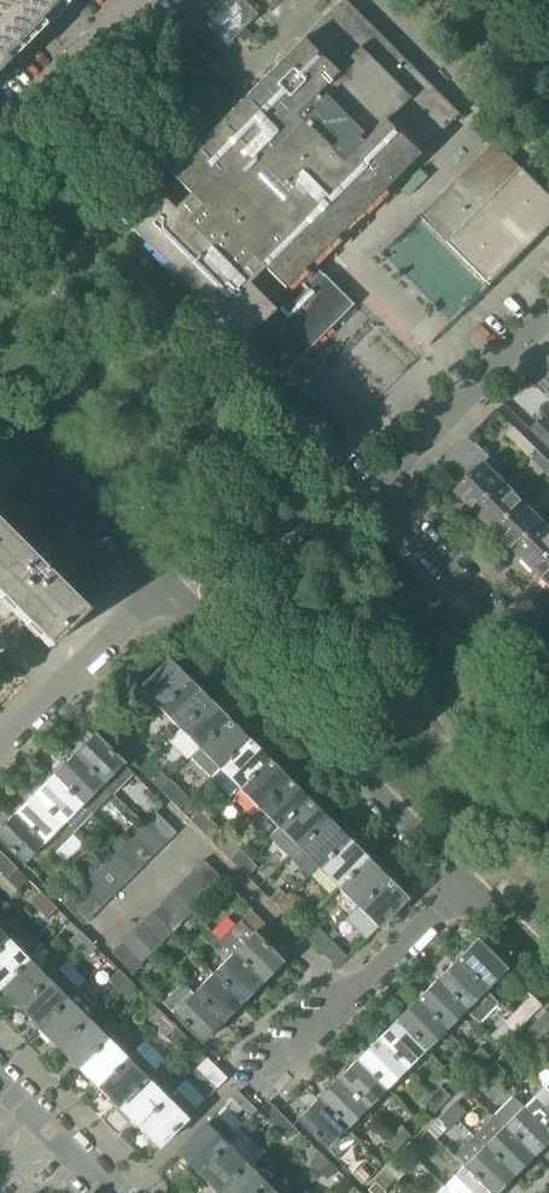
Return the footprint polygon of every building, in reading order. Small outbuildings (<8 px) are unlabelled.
[(44,25),(43,23),(63,3),(65,5),(69,0),(0,0),(0,69),(44,25)] [(114,214),(241,341),(242,341),(249,347),(248,348),(279,379),(284,373),(353,305),(322,274),(322,275),(309,263),(310,262),(307,258),(329,236),(332,240),(458,114),(344,0),(340,0),(163,177),(158,171),(114,214)] [(205,22),(228,45),(258,14),(243,0),(226,0),(205,22)] [(518,168),(492,142),(418,216),(488,285),(548,224),(548,199),(518,168)] [(541,365),(548,373),(548,356),(541,365)] [(541,365),(531,375),(548,393),(548,373),(541,365)] [(544,443),(548,438),(548,432),(537,421),(530,428),(544,443)] [(507,434),(530,457),(537,449),(514,426),(507,434)] [(479,467),(484,462),(490,457),(469,436),(459,447),(479,466),(479,467)] [(459,447),(449,457),(469,477),(479,466),(459,447)] [(530,457),(544,471),(548,467),(548,461),(537,449),(530,457)] [(438,467),(459,487),(469,477),(449,457),(438,467)] [(455,491),(476,512),(505,482),(484,462),(479,467),(479,466),(469,477),(459,487),(455,491)] [(476,512),(496,531),(525,502),(505,482),(476,512)] [(496,531),(516,551),(545,522),(525,502),(496,531)] [(535,570),(548,556),(548,526),(545,522),(516,551),(535,570)] [(4,616),(10,609),(47,647),(84,610),(0,526),(0,612),(4,616)] [(548,584),(548,556),(535,570),(548,584)] [(139,690),(160,710),(189,681),(188,681),(189,680),(188,679),(187,680),(168,661),(169,660),(168,659),(138,689),(139,690)] [(160,710),(179,729),(208,700),(207,699),(189,681),(160,710)] [(98,700),(104,707),(113,699),(106,692),(98,700)] [(197,748),(198,749),(228,720),(227,720),(228,720),(227,719),(226,719),(208,700),(179,729),(197,748)] [(98,729),(119,750),(130,740),(108,719),(98,729)] [(218,769),(247,740),(248,739),(247,738),(246,739),(228,720),(198,749),(190,758),(209,778),(218,769)] [(72,754),(112,794),(132,774),(92,734),(91,735),(92,735),(73,754),(72,754)] [(130,740),(119,750),(127,758),(137,748),(130,740)] [(238,789),(268,760),(267,760),(267,759),(266,758),(266,759),(247,740),(218,769),(237,787),(237,788),(238,789)] [(53,773),(52,774),(82,804),(92,814),(112,794),(72,754),(71,755),(72,755),(53,774),(53,773)] [(256,808),(257,808),(287,779),(286,778),(268,760),(238,789),(257,807),(256,808)] [(149,780),(158,789),(168,779),(159,770),(149,780)] [(33,793),(32,794),(62,824),(82,804),(52,774),(52,775),(33,794),(33,793)] [(158,789),(166,798),(177,809),(188,799),(177,787),(168,779),(158,789)] [(276,827),(277,828),(306,798),(287,779),(257,808),(248,817),(259,828),(268,819),(277,827),(276,827)] [(13,813),(12,814),(42,844),(52,853),(72,834),(62,824),(32,794),(32,795),(13,813)] [(296,847),(296,848),(326,818),(325,818),(307,799),(306,798),(277,828),(278,828),(296,847)] [(188,820),(197,828),(207,818),(198,809),(188,820)] [(155,812),(144,823),(164,843),(175,832),(155,812)] [(12,814),(0,827),(0,842),(22,864),(42,844),(12,814)] [(207,818),(197,828),(205,837),(215,826),(207,818)] [(317,868),(318,869),(347,840),(346,839),(347,838),(346,837),(345,838),(326,819),(327,819),(326,818),(296,848),(297,848),(316,867),(317,868)] [(144,823),(134,832),(155,853),(164,843),(144,823)] [(134,832),(124,843),(144,863),(155,853),(134,832)] [(336,887),(336,888),(366,858),(365,857),(365,858),(347,840),(318,869),(336,887)] [(124,843),(113,853),(134,874),(144,863),(124,843)] [(228,859),(237,868),(247,858),(238,849),(228,859)] [(8,860),(0,852),(0,868),(8,860)] [(113,853),(103,863),(123,884),(134,874),(113,853)] [(247,858),(237,868),(246,876),(256,866),(247,858)] [(356,908),(357,907),(386,878),(385,877),(366,859),(366,858),(336,888),(337,888),(356,906),(355,907),(356,908)] [(0,868),(0,873),(6,879),(17,869),(8,860),(0,868)] [(202,860),(191,871),(211,892),(223,880),(202,860)] [(103,863),(92,874),(113,895),(123,884),(103,863)] [(191,871),(181,881),(202,901),(211,892),(191,871)] [(92,874),(82,884),(103,905),(113,895),(92,874)] [(386,878),(357,907),(376,926),(375,926),(376,927),(406,898),(407,896),(406,896),(405,897),(386,878)] [(181,881),(171,891),(191,912),(202,901),(181,881)] [(82,884),(73,894),(93,914),(103,905),(82,884)] [(268,899),(277,908),(287,897),(278,889),(268,899)] [(28,901),(37,910),(47,900),(39,891),(28,901)] [(171,891),(160,902),(181,922),(191,912),(171,891)] [(93,914),(73,894),(62,904),(83,925),(93,914)] [(287,897),(277,908),(285,916),(295,906),(287,897)] [(47,900),(37,910),(46,918),(56,908),(47,900)] [(160,902),(151,911),(171,932),(181,922),(160,902)] [(250,910),(239,920),(260,941),(271,931),(250,910)] [(151,911),(140,922),(161,942),(171,932),(151,911)] [(296,928),(303,934),(314,923),(307,917),(296,928)] [(219,941),(231,954),(260,983),(261,982),(280,963),(281,962),(279,961),(260,941),(239,920),(219,941)] [(140,922),(129,933),(150,953),(161,942),(140,922)] [(307,939),(317,948),(327,937),(318,928),(307,939)] [(68,941),(76,949),(86,939),(78,931),(68,941)] [(290,950),(271,931),(260,941),(279,961),(290,950)] [(129,933),(121,942),(141,962),(150,953),(129,933)] [(327,937),(317,948),(336,968),(347,957),(327,937)] [(86,939),(76,949),(85,958),(95,948),(86,939)] [(27,960),(7,940),(0,947),(0,987),(27,960)] [(455,960),(454,960),(484,990),(485,989),(484,989),(503,970),(503,971),(504,970),(475,940),(474,941),(455,960)] [(141,962),(121,942),(110,952),(131,973),(141,962)] [(211,974),(240,1003),(241,1003),(242,1002),(241,1002),(260,983),(231,954),(213,972),(212,971),(211,973),(212,973),(211,974)] [(18,1009),(47,980),(27,960),(0,987),(0,991),(17,1008),(18,1009)] [(435,979),(434,980),(464,1010),(465,1009),(464,1009),(483,990),(484,990),(454,960),(454,961),(435,980),(435,979)] [(107,980),(116,989),(126,979),(118,970),(107,980)] [(197,988),(191,994),(220,1023),(221,1023),(222,1022),(221,1022),(240,1003),(211,974),(197,988)] [(126,979),(116,989),(124,997),(135,987),(126,979)] [(38,1028),(38,1029),(67,999),(47,980),(18,1009),(37,1027),(36,1028),(37,1029),(38,1028)] [(415,999),(415,1000),(444,1029),(445,1029),(463,1010),(464,1010),(434,980),(434,981),(416,1000),(415,999)] [(220,1023),(191,994),(181,984),(161,1003),(201,1043),(202,1042),(202,1041),(220,1023)] [(56,1048),(57,1048),(86,1019),(96,1008),(77,989),(67,999),(38,1029),(57,1047),(56,1048)] [(510,1016),(520,1026),(540,1006),(530,995),(510,1016)] [(147,1020),(155,1028),(166,1018),(157,1010),(146,998),(138,1007),(149,1018),(147,1020)] [(395,1019),(425,1049),(425,1048),(444,1030),(444,1029),(415,1000),(414,1000),(415,1001),(396,1019),(395,1019)] [(536,1041),(548,1028),(548,1014),(546,1011),(525,1031),(536,1041)] [(501,1024),(511,1034),(512,1034),(520,1026),(510,1016),(501,1024)] [(166,1018),(155,1028),(164,1037),(174,1027),(166,1018)] [(76,1067),(76,1068),(106,1038),(86,1019),(57,1048),(57,1049),(58,1048),(76,1067)] [(376,1039),(375,1039),(405,1069),(405,1068),(424,1049),(424,1050),(425,1049),(395,1019),(394,1020),(395,1020),(376,1039)] [(536,1041),(525,1031),(517,1040),(527,1050),(536,1041)] [(96,1087),(97,1088),(126,1058),(106,1038),(76,1068),(77,1068),(96,1087)] [(356,1059),(355,1059),(385,1089),(386,1088),(385,1088),(404,1069),(404,1070),(405,1069),(375,1039),(375,1040),(356,1059)] [(478,1047),(470,1055),(480,1066),(489,1057),(478,1047)] [(115,1107),(116,1108),(146,1078),(154,1070),(134,1051),(126,1058),(97,1088),(116,1107),(115,1107)] [(480,1066),(470,1055),(462,1064),(472,1074),(480,1066)] [(195,1068),(216,1088),(226,1078),(206,1058),(195,1068)] [(336,1078),(335,1079),(365,1109),(366,1108),(365,1108),(384,1089),(385,1089),(355,1059),(355,1060),(336,1079),(336,1078)] [(494,1062),(486,1071),(496,1081),(504,1072),(494,1062)] [(496,1081),(486,1071),(477,1079),(487,1090),(496,1081)] [(135,1127),(136,1127),(166,1098),(146,1078),(116,1108),(117,1108),(136,1126),(135,1127)] [(316,1098),(316,1099),(345,1128),(346,1128),(364,1109),(365,1109),(335,1079),(335,1080),(316,1098)] [(439,1087),(431,1095),(441,1105),(449,1097),(439,1087)] [(522,1106),(548,1134),(548,1094),(541,1087),(541,1088),(522,1106)] [(237,1091),(230,1097),(251,1118),(258,1111),(257,1111),(237,1091)] [(441,1105),(431,1095),(422,1103),(432,1114),(441,1105)] [(492,1117),(532,1156),(532,1155),(548,1138),(548,1134),(522,1106),(512,1096),(492,1117)] [(166,1098),(136,1127),(136,1128),(137,1128),(156,1146),(155,1147),(156,1148),(186,1117),(185,1116),(185,1117),(166,1098)] [(345,1128),(316,1099),(315,1099),(297,1118),(296,1118),(295,1119),(325,1149),(326,1148),(326,1147),(345,1129),(345,1128)] [(258,1111),(278,1132),(288,1122),(268,1101),(257,1111),(258,1111)] [(454,1102),(446,1111),(456,1121),(465,1112),(454,1102)] [(456,1121),(446,1111),(437,1119),(447,1129),(456,1121)] [(492,1117),(472,1137),(512,1176),(512,1175),(531,1156),(531,1157),(532,1156),(492,1117)] [(288,1122),(278,1132),(286,1140),(296,1130),(288,1122)] [(196,1173),(197,1174),(226,1144),(225,1143),(224,1144),(205,1124),(206,1124),(205,1123),(175,1153),(176,1154),(177,1154),(195,1173),(196,1174),(196,1173)] [(399,1126),(391,1135),(401,1145),(409,1137),(399,1126)] [(401,1145),(391,1135),(382,1143),(393,1154),(401,1145)] [(462,1166),(489,1192),(494,1192),(511,1176),(512,1176),(472,1137),(452,1156),(462,1166)] [(415,1141),(406,1150),(416,1160),(425,1152),(415,1141)] [(245,1164),(246,1164),(245,1163),(244,1163),(225,1145),(226,1144),(197,1174),(215,1192),(217,1192),(245,1164)] [(416,1160),(406,1150),(398,1159),(408,1169),(416,1160)] [(308,1163),(317,1171),(327,1161),(319,1152),(308,1163)] [(327,1161),(317,1171),(325,1179),(335,1169),(327,1161)] [(265,1185),(265,1184),(264,1183),(245,1164),(217,1192),(257,1192),(265,1185)] [(359,1166),(351,1174),(351,1175),(361,1185),(369,1177),(359,1166)] [(442,1186),(450,1192),(489,1192),(462,1166),(462,1167),(443,1186),(443,1185),(442,1186)] [(375,1182),(366,1190),(369,1192),(384,1192),(385,1192),(375,1182)] [(265,1185),(257,1192),(274,1192),(265,1185)]
